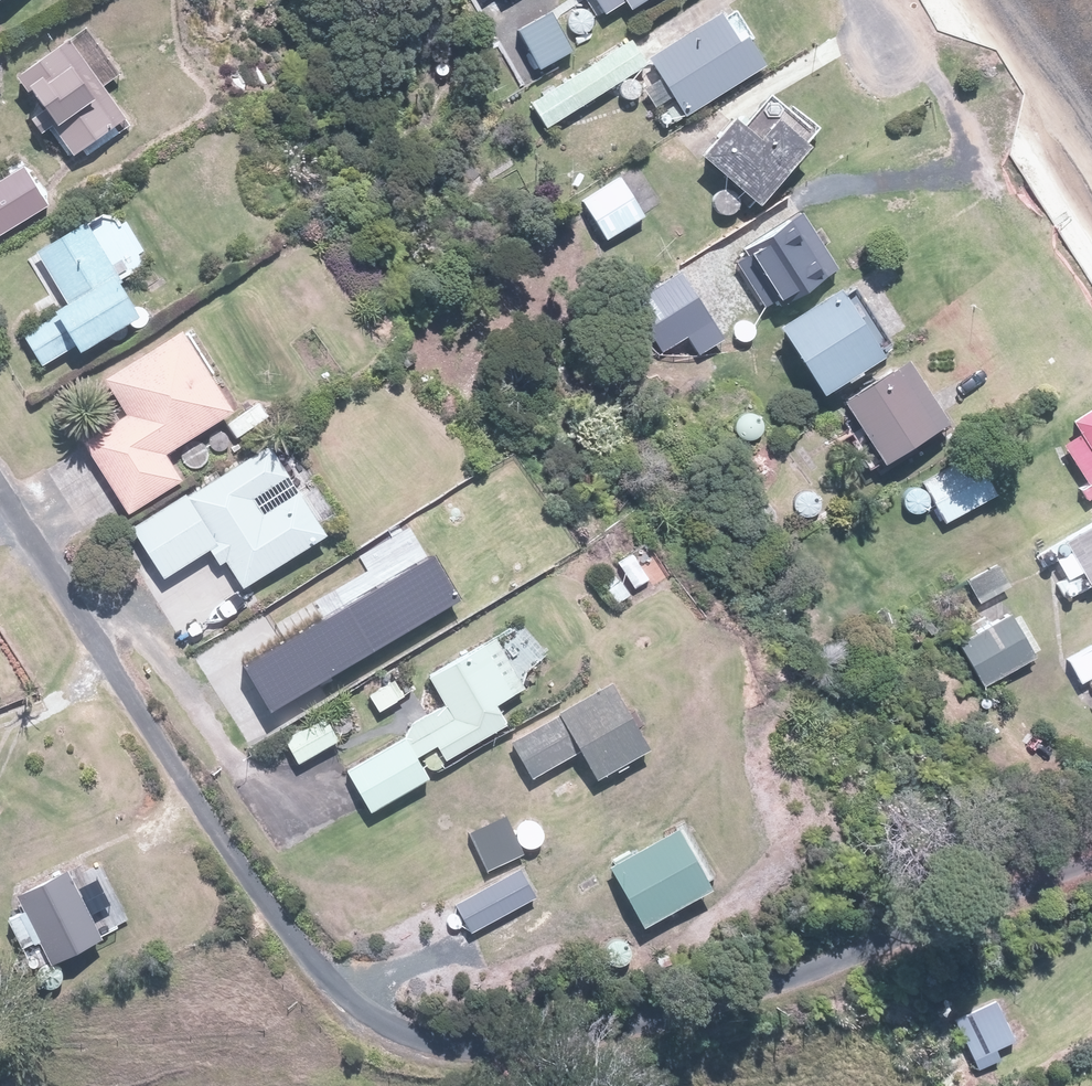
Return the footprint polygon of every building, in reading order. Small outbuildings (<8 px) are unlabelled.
[(627,0),(633,11),(652,0),(592,0),(603,16),(627,0)] [(731,9),(652,58),(687,113),(766,64),(731,9)] [(551,13),(520,29),(542,70),(573,54),(551,13)] [(66,36),(15,74),(77,155),(127,117),(66,36)] [(622,41),(533,103),(550,126),(639,64),(622,41)] [(739,117),(707,156),(763,200),(809,143),(778,118),(763,136),(739,117)] [(0,180),(0,240),(52,207),(25,164),(0,180)] [(621,177),(584,199),(608,239),(645,217),(621,177)] [(805,217),(748,253),(753,260),(744,266),(769,305),(778,300),(782,307),(839,271),(805,217)] [(37,251),(70,305),(22,335),(43,367),(90,338),(95,346),(140,318),(81,224),(37,251)] [(684,273),(637,303),(667,349),(689,335),(699,351),(724,336),(684,273)] [(846,288),(779,329),(822,397),(889,355),(846,288)] [(180,479),(164,452),(234,410),(185,329),(105,377),(130,418),(86,445),(126,512),(180,479)] [(913,362),(849,402),(887,464),(951,424),(913,362)] [(1076,421),(1085,435),(1066,446),(1091,487),(1091,411),(1076,421)] [(134,527),(164,577),(211,549),(221,565),(227,562),(242,587),(323,538),(296,492),(263,511),(253,495),(286,476),(268,446),(134,527)] [(969,455),(926,482),(951,522),(994,495),(969,455)] [(1066,541),(1091,580),(1091,524),(1066,541)] [(242,669),(268,712),(456,599),(430,556),(242,669)] [(998,568),(972,582),(983,601),(1009,586),(998,568)] [(1014,615),(962,645),(986,688),(1039,658),(1014,615)] [(454,709),(350,772),(376,814),(433,780),(429,773),(505,728),(491,705),(523,686),(494,638),(433,675),(454,709)] [(609,686),(513,744),(536,781),(581,754),(597,780),(647,750),(609,686)] [(506,815),(470,832),(489,874),(526,857),(506,815)] [(681,830),(610,867),(642,927),(712,890),(681,830)] [(520,870),(456,905),(471,932),(534,896),(520,870)] [(68,873),(18,897),(55,973),(105,948),(68,873)] [(996,1002),(956,1023),(975,1058),(1014,1038),(996,1002)]
